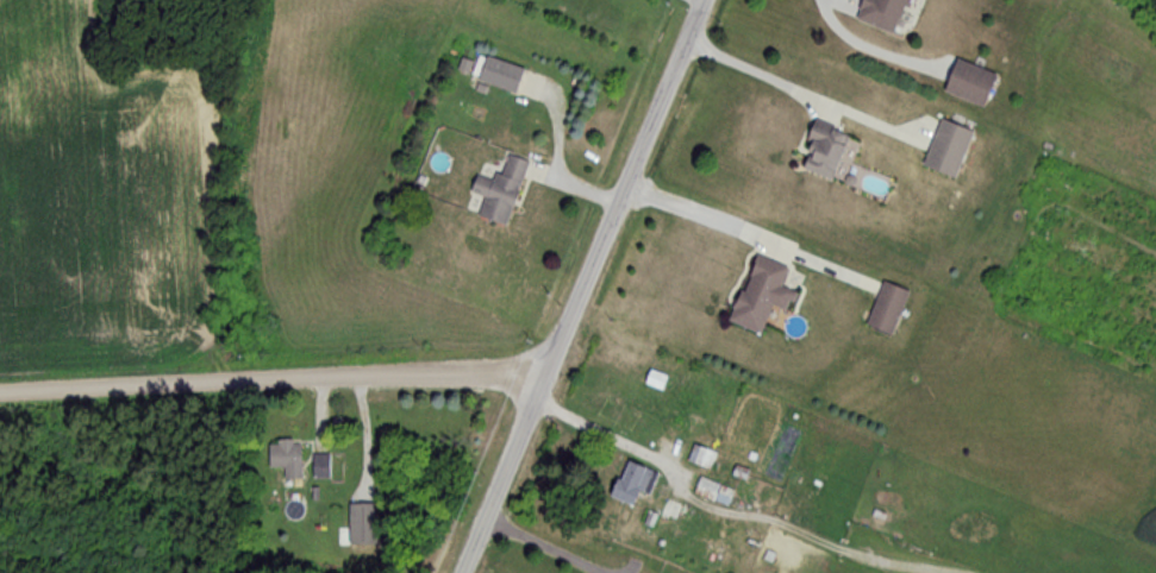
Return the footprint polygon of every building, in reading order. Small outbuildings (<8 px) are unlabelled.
[(893,34),(905,0),(866,0),(858,22),(893,34)] [(526,69),(483,56),(475,81),(518,94),(526,69)] [(982,107),(993,73),(952,59),(941,92),(982,107)] [(832,179),(846,129),(809,118),(795,169),(832,179)] [(954,178),(971,129),(938,118),(921,167),(954,178)] [(505,225),(527,161),(506,154),(499,174),(479,167),(470,193),(481,197),(475,215),(505,225)] [(728,323),(761,333),(770,303),(790,310),(796,290),(780,285),(786,266),(749,255),(728,323)] [(889,335),(908,293),(883,282),(864,324),(889,335)] [(643,383),(659,389),(664,376),(648,370),(643,383)] [(267,441),(267,468),(280,468),(280,479),(300,479),(300,441),(267,441)] [(708,469),(716,453),(693,443),(686,459),(708,469)] [(329,454),(311,454),(311,477),(329,477),(329,454)] [(648,496),(657,473),(623,460),(609,498),(631,506),(637,492),(648,496)] [(693,492),(726,506),(732,490),(699,476),(693,492)] [(675,519),(679,505),(663,500),(659,515),(675,519)] [(347,503),(347,546),(376,546),(376,503),(347,503)]
